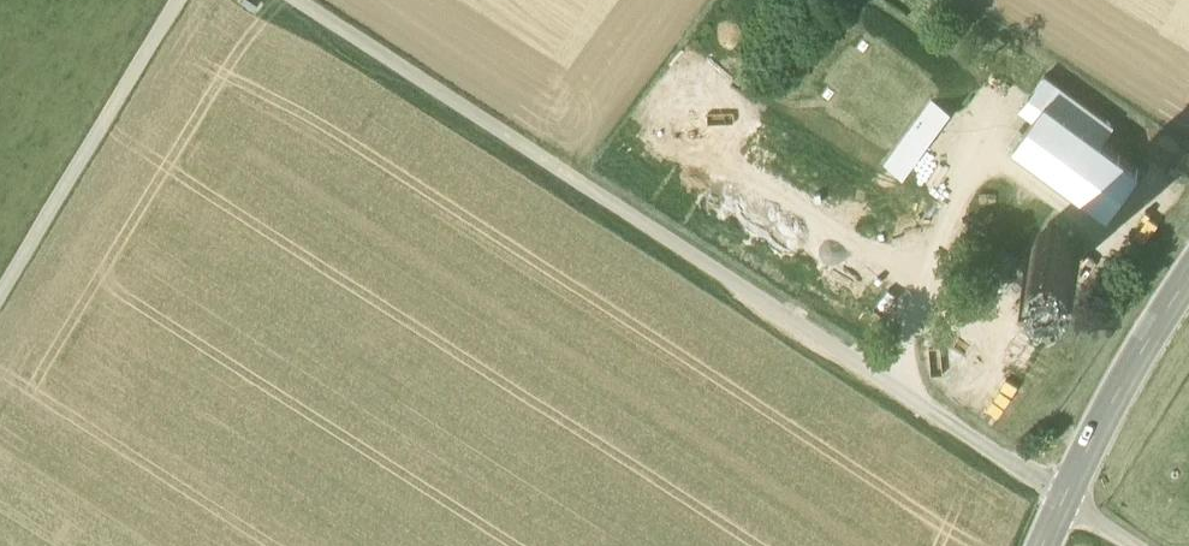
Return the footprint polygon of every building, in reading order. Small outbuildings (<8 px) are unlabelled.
[(1113,124),(1045,74),(1030,95),(1043,104),(1014,145),(1108,213),(1139,169),(1101,141),(1113,124)] [(933,95),(897,144),(899,145),(887,162),(904,174),(951,109),(933,95)] [(1060,228),(1053,227),(1052,222),(1048,223),(1049,228),(1042,231),(1036,237),(1033,244),(1032,252),(1026,252),(1027,256),(1032,256),(1036,263),(1041,268),(1048,272),(1056,273),(1057,278),(1061,277),(1060,272),(1067,269),(1072,263),(1076,256),(1077,249),(1082,248),(1082,244),(1076,244),(1073,238),(1070,234),(1067,232),(1065,230),(1060,228)]
